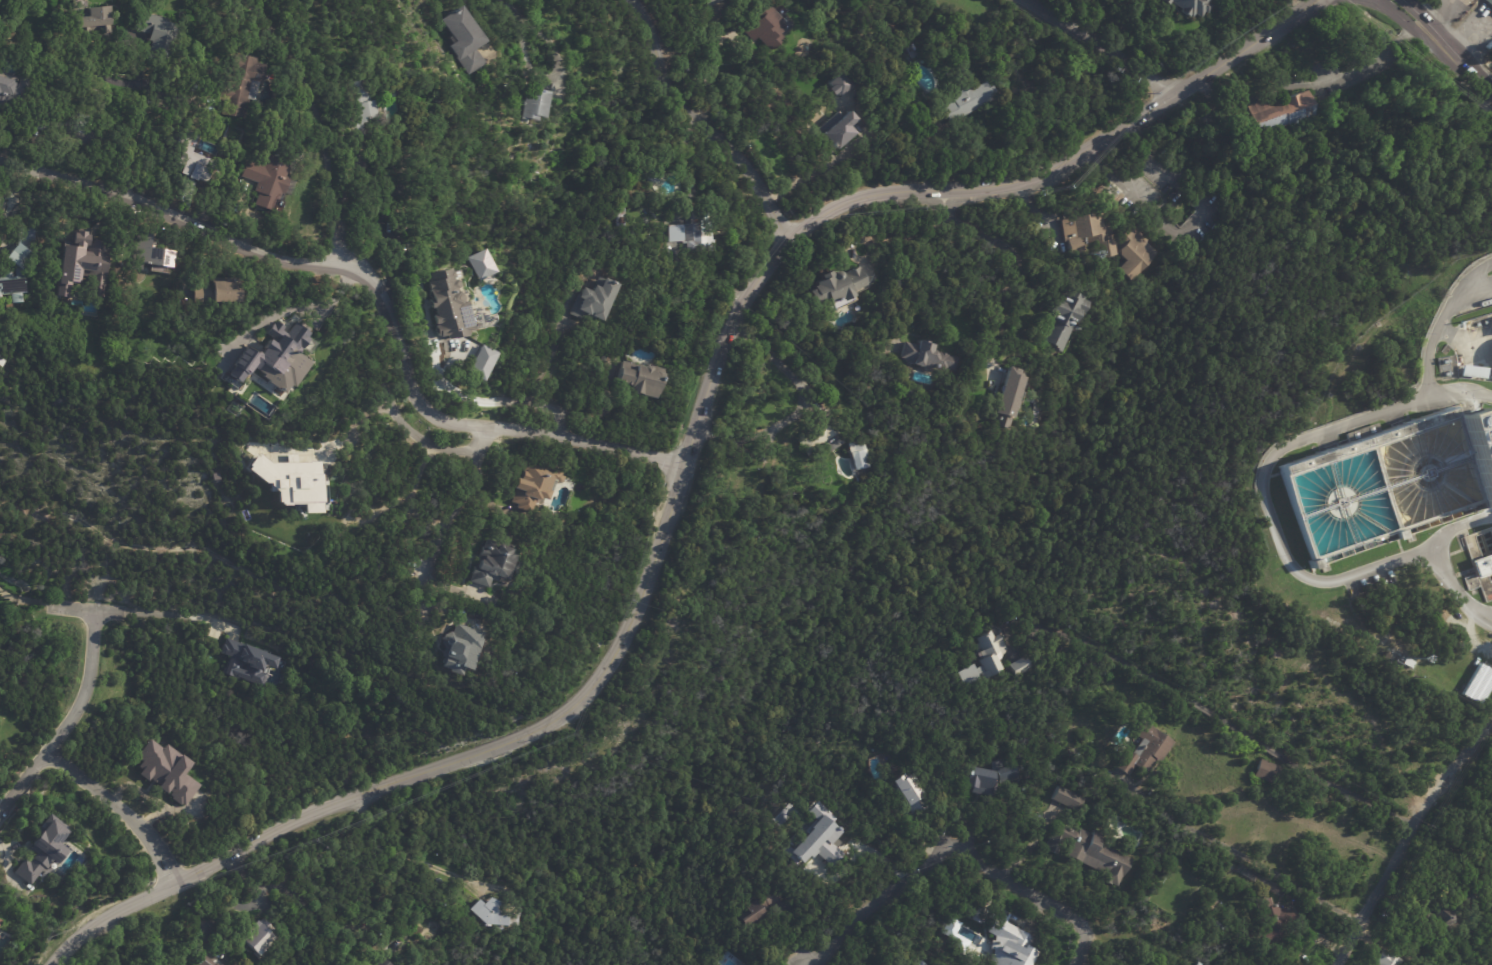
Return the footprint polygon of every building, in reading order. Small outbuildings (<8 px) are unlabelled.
[(709,8),(704,0),(723,0),(709,8)] [(1166,5),(1158,0),(1210,0),(1208,4),(1211,6),(1206,14),(1203,12),(1199,18),(1193,13),(1190,18),(1187,16),(1187,17),(1178,11),(1180,9),(1169,2),(1166,5)] [(780,9),(777,12),(780,16),(778,18),(786,26),(779,33),(784,38),(771,50),(761,40),(757,44),(745,31),(753,23),(750,19),(765,5),(770,9),(777,2),(782,8),(780,9)] [(87,40),(76,42),(71,16),(85,13),(85,9),(106,6),(112,35),(87,40)] [(480,39),(482,42),(475,47),(486,63),(472,74),(460,58),(459,59),(449,46),(455,41),(439,19),(456,6),(480,39)] [(147,50),(149,41),(145,41),(146,34),(130,30),(134,14),(140,16),(141,13),(177,22),(167,63),(145,58),(147,50)] [(917,52),(918,55),(911,58),(906,48),(913,44),(917,52)] [(238,55),(253,58),(252,63),(262,65),(258,85),(255,85),(253,101),(243,99),(239,119),(216,114),(223,74),(226,74),(230,54),(238,55)] [(23,115),(0,109),(0,70),(3,71),(2,73),(7,74),(9,74),(10,71),(14,73),(13,76),(23,79),(24,77),(34,80),(23,115)] [(849,86),(837,97),(834,93),(832,96),(826,90),(829,87),(826,84),(838,74),(849,86)] [(373,100),(374,103),(375,103),(378,117),(364,120),(365,123),(363,123),(365,135),(352,138),(348,119),(349,119),(342,84),(365,80),(369,101),(373,100)] [(545,83),(550,84),(543,118),(536,117),(536,121),(521,118),(524,106),(523,105),(524,102),(525,102),(527,87),(531,88),(533,80),(545,83)] [(951,123),(942,106),(953,100),(952,98),(960,93),(956,87),(965,82),(969,90),(985,82),(988,88),(992,85),(998,97),(951,123)] [(1300,100),(1310,96),(1316,115),(1314,116),(1315,119),(1287,128),(1287,126),(1259,134),(1264,148),(1250,152),(1244,132),(1254,129),(1247,107),(1268,100),(1269,104),(1297,95),(1299,100),(1300,100)] [(849,124),(847,126),(853,133),(835,149),(821,134),(846,111),(854,119),(849,124)] [(106,152),(62,144),(66,123),(76,125),(78,115),(89,117),(87,126),(110,130),(106,152)] [(194,141),(192,146),(199,148),(196,155),(210,161),(201,185),(178,176),(179,173),(176,172),(177,169),(172,168),(185,135),(195,139),(194,141)] [(285,180),(279,194),(277,194),(274,201),(272,201),(268,211),(252,205),(256,194),(252,192),(255,183),(239,176),(246,160),(261,167),(266,154),(288,162),(281,178),(285,179),(285,180)] [(1203,180),(1203,181),(1194,172),(1200,165),(1209,174),(1203,180)] [(660,173),(657,183),(642,179),(645,168),(660,172),(660,173)] [(624,208),(624,226),(615,226),(615,208),(624,208)] [(709,222),(711,241),(713,241),(714,251),(689,253),(689,242),(670,243),(670,226),(691,225),(690,213),(706,212),(706,222),(709,222)] [(1098,244),(1096,236),(1080,239),(1084,254),(1071,257),(1068,241),(1065,242),(1060,221),(1091,215),(1092,216),(1103,214),(1104,222),(1109,221),(1116,256),(1101,259),(1098,244)] [(1148,235),(1163,249),(1131,284),(1118,272),(1127,262),(1121,256),(1119,251),(1125,245),(1117,238),(1126,229),(1128,231),(1131,228),(1133,229),(1137,225),(1148,235)] [(93,238),(104,239),(103,244),(108,244),(103,295),(104,295),(103,298),(102,302),(90,300),(92,280),(83,279),(82,288),(73,288),(73,289),(71,289),(69,300),(58,299),(59,286),(61,286),(65,248),(71,249),(73,236),(74,236),(78,236),(78,230),(88,231),(87,238),(93,238)] [(139,233),(158,235),(156,249),(181,252),(179,269),(134,264),(138,233),(139,233)] [(5,297),(0,298),(0,277),(4,277),(3,271),(15,270),(15,275),(17,275),(16,261),(11,257),(25,239),(33,245),(31,249),(38,255),(27,269),(27,277),(29,277),(30,292),(25,292),(26,302),(15,302),(14,294),(5,294),(5,297)] [(836,255),(834,250),(840,247),(842,253),(836,255)] [(481,248),(491,269),(473,277),(464,256),(481,248)] [(858,268),(866,285),(851,293),(852,297),(842,302),(841,299),(832,303),(836,310),(822,317),(809,291),(814,289),(813,287),(816,285),(815,283),(821,280),(818,276),(829,271),(830,275),(833,272),(836,272),(839,274),(841,276),(845,274),(845,273),(857,267),(858,268)] [(453,272),(455,278),(454,278),(454,281),(456,280),(458,281),(459,285),(458,288),(457,288),(458,293),(459,292),(461,296),(461,299),(461,303),(466,302),(472,331),(466,332),(466,336),(448,340),(448,336),(441,337),(441,336),(439,336),(435,315),(437,315),(435,307),(433,308),(431,299),(434,299),(432,289),(434,289),(432,278),(436,278),(434,273),(452,269),(452,272),(453,272)] [(233,280),(232,304),(225,304),(224,308),(205,307),(206,305),(190,305),(190,285),(207,285),(207,283),(219,283),(220,279),(233,280)] [(602,322),(588,316),(586,320),(572,314),(583,288),(592,292),(595,286),(600,288),(604,279),(618,285),(602,322)] [(1077,325),(1073,324),(1061,354),(1054,351),(1054,350),(1039,344),(1046,329),(1047,326),(1049,327),(1052,322),(1049,321),(1052,315),(1048,314),(1053,301),(1057,302),(1059,297),(1065,299),(1068,293),(1082,299),(1081,302),(1087,304),(1082,315),(1081,315),(1077,325)] [(227,375),(241,383),(249,370),(285,391),(289,385),(294,388),(309,361),(298,354),(311,333),(294,323),(289,329),(274,321),(266,334),(270,336),(259,354),(245,346),(227,375)] [(927,344),(931,345),(930,349),(959,357),(955,371),(946,368),(945,371),(939,370),(939,372),(931,370),(931,371),(919,367),(919,368),(905,365),(906,358),(901,357),(905,341),(916,344),(917,340),(926,343),(926,344),(927,344)] [(496,352),(479,344),(466,373),(482,381),(496,352)] [(656,366),(667,370),(656,400),(648,397),(647,399),(631,392),(633,387),(620,382),(628,360),(650,368),(652,364),(656,366)] [(1463,364),(1488,367),(1486,378),(1461,375),(1463,364)] [(1022,375),(1021,380),(1020,380),(1014,402),(1015,402),(1017,405),(1015,411),(1013,413),(1011,412),(1006,432),(992,428),(995,416),(992,415),(1005,369),(1015,372),(1015,370),(1023,373),(1022,375)] [(1477,423),(1473,408),(1455,413),(1481,508),(1491,505),(1491,444),(1485,421),(1477,423)] [(826,410),(838,428),(832,432),(841,445),(825,455),(820,447),(805,457),(795,440),(814,428),(812,425),(817,422),(814,417),(826,409),(826,410)] [(866,469),(852,471),(846,445),(861,442),(867,468),(866,469)] [(314,479),(313,499),(302,498),(302,503),(272,502),(273,492),(270,491),(271,476),(274,476),(275,462),(293,463),(293,461),(315,462),(314,479)] [(560,479),(558,484),(556,485),(551,484),(548,495),(545,494),(542,503),(536,502),(535,505),(533,504),(530,514),(515,509),(516,505),(510,503),(514,491),(510,490),(514,480),(518,482),(521,472),(523,473),(523,472),(521,471),(524,463),(559,474),(558,477),(560,479)] [(1468,535),(1491,527),(1491,601),(1486,603),(1478,580),(1477,580),(1479,587),(1477,588),(1479,594),(1473,596),(1471,590),(1469,591),(1464,578),(1475,574),(1476,578),(1477,577),(1466,547),(1464,548),(1460,535),(1467,533),(1468,535)] [(484,586),(470,581),(482,546),(484,546),(486,540),(500,545),(501,541),(512,546),(509,553),(512,554),(503,580),(497,578),(497,581),(490,579),(487,587),(484,586)] [(457,624),(473,630),(469,641),(473,643),(467,661),(464,660),(461,666),(463,667),(460,676),(447,671),(448,669),(440,667),(444,657),(441,656),(445,645),(444,645),(443,642),(445,635),(453,631),(456,623),(457,624)] [(998,636),(1000,640),(1002,639),(1007,649),(1005,655),(1004,655),(1002,658),(999,660),(1004,668),(985,680),(982,674),(980,675),(983,680),(971,688),(967,681),(964,683),(958,672),(973,663),(976,669),(982,665),(979,660),(982,658),(975,645),(978,643),(975,638),(989,630),(993,637),(997,635),(998,636)] [(231,639),(279,658),(274,669),(264,665),(261,671),(264,672),(264,673),(268,674),(263,688),(225,673),(232,657),(222,653),(225,645),(227,646),(230,639),(231,639)] [(1009,665),(1025,656),(1032,667),(1016,677),(1009,665)] [(1411,660),(1442,678),(1438,685),(1407,667),(1411,660)] [(1483,665),(1491,670),(1491,684),(1480,705),(1462,694),(1480,663),(1483,665)] [(1152,767),(1147,774),(1134,766),(1128,776),(1115,767),(1126,750),(1131,753),(1141,739),(1132,733),(1141,719),(1154,728),(1154,729),(1173,742),(1158,765),(1154,763),(1152,767)] [(199,791),(187,807),(185,805),(184,806),(175,799),(176,798),(173,796),(175,793),(170,790),(167,794),(158,788),(160,785),(155,781),(155,780),(153,778),(150,782),(141,775),(145,770),(141,767),(145,762),(142,759),(144,757),(140,754),(151,740),(162,749),(164,745),(188,763),(182,772),(202,786),(200,789),(199,791)] [(1273,785),(1253,777),(1260,759),(1282,767),(1275,785),(1273,785)] [(974,791),(974,788),(963,786),(968,766),(993,771),(993,770),(1013,763),(1018,778),(991,787),(991,796),(973,793),(974,791)] [(910,816),(903,806),(902,807),(884,782),(895,774),(898,778),(903,775),(926,807),(911,818),(910,816)] [(1069,808),(1051,799),(1057,786),(1084,798),(1078,812),(1069,808)] [(53,818),(62,825),(51,841),(60,848),(50,862),(48,860),(42,868),(39,867),(27,883),(11,872),(19,859),(23,862),(30,856),(29,856),(32,851),(26,846),(27,844),(24,841),(33,828),(32,827),(44,811),(53,818)] [(1107,847),(1130,859),(1116,888),(1102,881),(1105,875),(1065,855),(1069,847),(1062,843),(1056,855),(1046,850),(1046,849),(1044,848),(1056,822),(1077,832),(1078,829),(1090,835),(1092,830),(1102,835),(1098,843),(1107,847)] [(815,838),(820,842),(818,845),(819,846),(816,850),(817,851),(816,853),(819,855),(814,861),(808,856),(802,864),(786,851),(804,829),(815,838)] [(1219,881),(1214,876),(1218,870),(1224,875),(1219,881)] [(436,881),(440,877),(447,885),(442,889),(436,881)] [(1474,886),(1489,902),(1453,936),(1433,943),(1424,918),(1437,914),(1471,882),(1474,886)] [(776,902),(777,903),(763,912),(766,916),(744,931),(733,914),(768,890),(776,902)] [(1285,908),(1286,910),(1290,909),(1294,922),(1283,925),(1285,933),(1282,942),(1274,945),(1275,947),(1267,950),(1266,947),(1262,949),(1261,944),(1257,945),(1255,942),(1252,943),(1249,932),(1263,927),(1255,902),(1257,902),(1255,896),(1263,893),(1265,899),(1269,898),(1271,905),(1277,904),(1279,910),(1285,908)] [(485,898),(504,906),(504,911),(515,913),(514,927),(502,926),(501,926),(501,930),(495,929),(495,926),(486,925),(487,927),(481,926),(481,924),(466,910),(475,900),(479,904),(485,898)] [(977,906),(988,913),(981,925),(970,919),(977,906)] [(1035,953),(1029,964),(990,964),(993,958),(995,937),(987,932),(997,913),(1008,919),(1006,923),(1016,928),(1016,929),(1021,932),(1035,939),(1029,950),(1035,953)] [(257,954),(237,936),(253,919),(256,922),(262,916),(275,929),(270,935),(272,937),(257,954)] [(226,948),(222,953),(217,949),(221,944),(226,948)] [(1405,962),(1403,964),(1379,964),(1380,964),(1377,962),(1385,949),(1405,961),(1405,962)] [(379,958),(388,964),(368,964),(376,955),(379,958)] [(202,957),(213,964),(196,964),(202,957)]
